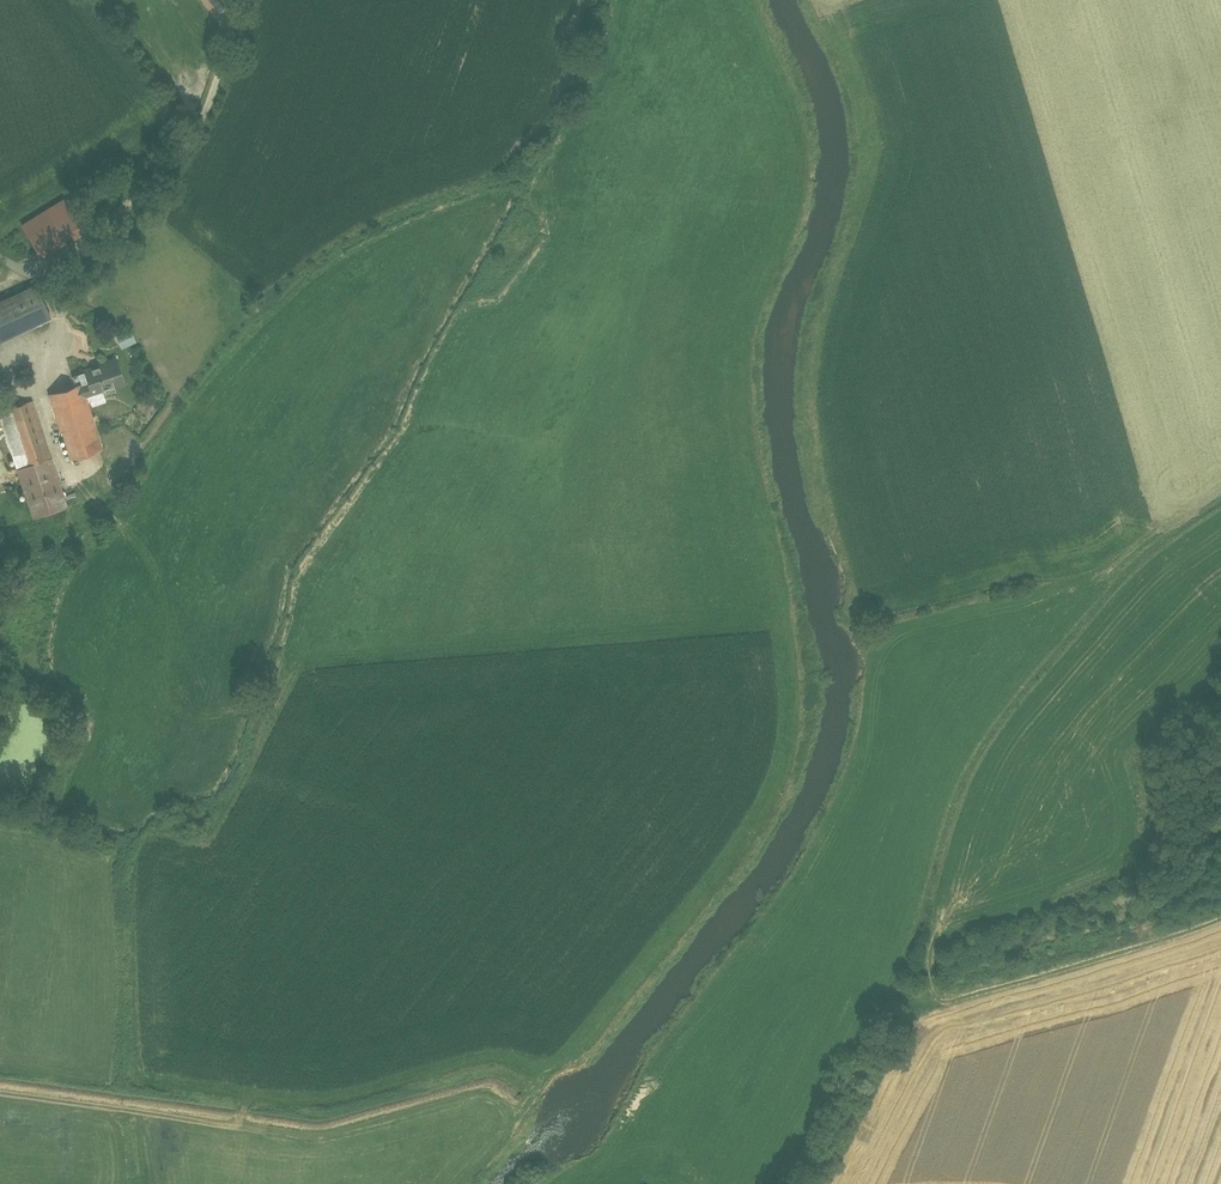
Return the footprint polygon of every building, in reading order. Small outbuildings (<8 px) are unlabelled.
[(71,199),(28,223),(47,258),(91,233),(71,199)] [(0,303),(0,345),(57,319),(41,284),(0,303)] [(138,342),(133,329),(121,334),(126,347),(138,342)] [(128,382),(120,356),(81,369),(85,380),(90,395),(128,382)] [(85,380),(54,391),(76,456),(107,446),(90,395),(85,380)] [(55,456),(36,399),(2,410),(21,467),(55,456)] [(55,456),(21,467),(38,518),(72,507),(55,456)]
